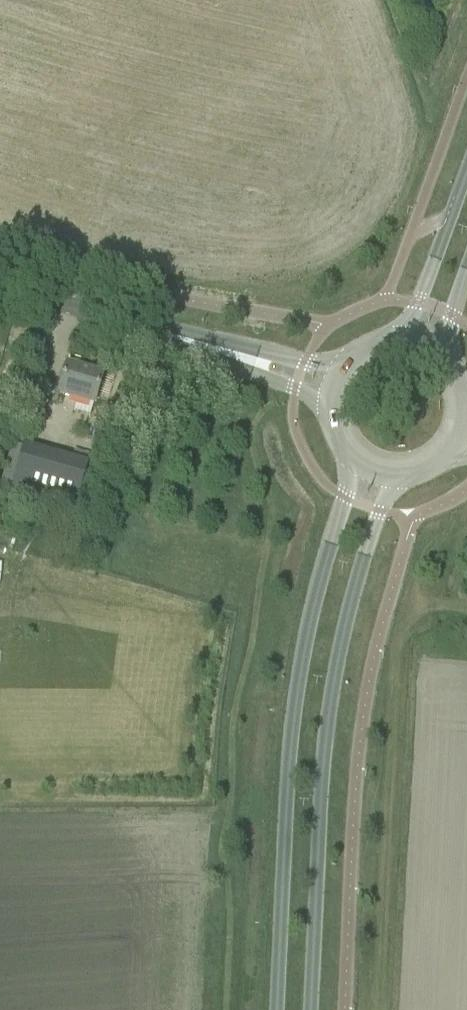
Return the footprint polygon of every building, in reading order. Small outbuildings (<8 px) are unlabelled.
[(93,407),(102,378),(67,367),(58,397),(93,407)] [(29,500),(42,453),(22,447),(9,495),(29,500)]
